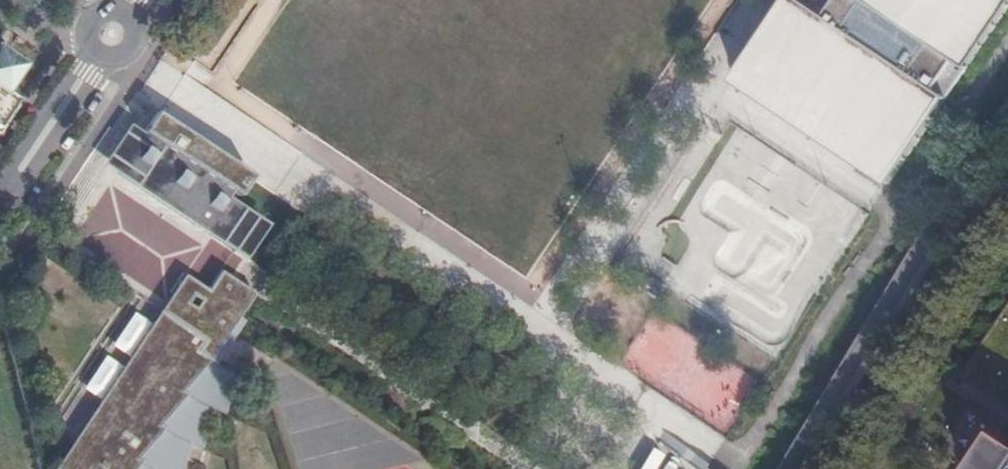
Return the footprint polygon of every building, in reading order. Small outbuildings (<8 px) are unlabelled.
[(892,183),(953,92),(974,60),(1007,10),(1007,0),(786,0),(734,77),(736,79),(735,81),(889,184),(890,182),(892,183)] [(16,67),(0,56),(0,91),(16,67)] [(11,101),(0,93),(0,117),(11,101)] [(252,177),(156,112),(142,133),(145,135),(119,175),(234,252),(257,216),(229,197),(232,192),(239,197),(252,177)] [(254,294),(220,271),(208,290),(183,326),(160,311),(76,437),(88,444),(71,468),(182,468),(190,444),(201,449),(213,410),(224,415),(236,375),(222,368),(216,364),(235,335),(230,331),(254,294)] [(184,275),(160,311),(183,326),(208,290),(184,275)] [(961,376),(1007,407),(1007,306),(961,376)] [(1002,427),(1001,430),(974,468),(1007,468),(1007,431),(1002,427)]
